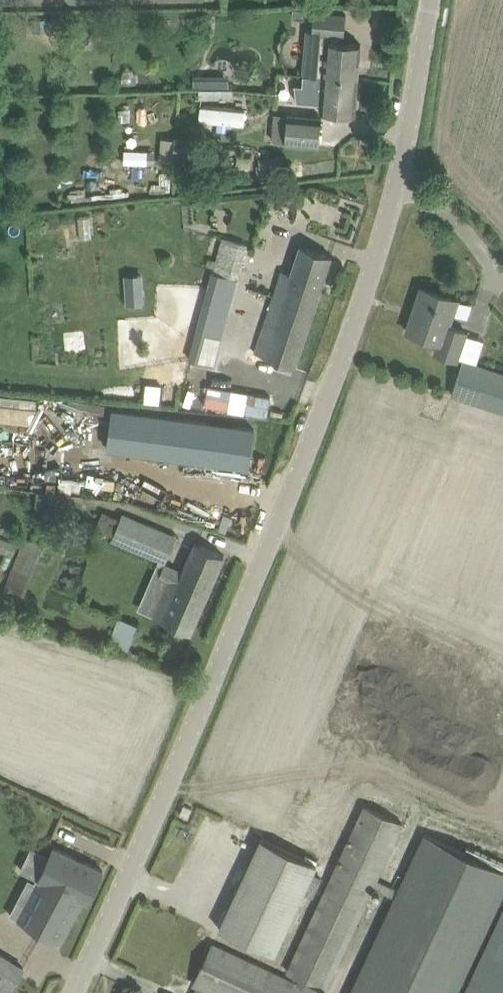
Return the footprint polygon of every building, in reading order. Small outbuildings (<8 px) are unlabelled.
[(214,12),(203,11),(202,23),(213,24),(214,12)] [(306,29),(303,67),(303,73),(310,74),(325,76),(359,79),(362,43),(344,42),(346,16),(314,14),(313,30),(306,29)] [(34,31),(50,30),(50,17),(33,17),(34,31)] [(194,86),(204,86),(204,74),(194,74),(194,86)] [(325,76),(310,74),(307,110),(356,114),(359,79),(325,76)] [(233,88),(200,88),(200,98),(233,97),(233,88)] [(321,119),(288,116),(286,140),(319,143),(321,119)] [(208,141),(207,156),(222,157),(223,142),(208,141)] [(282,160),(261,162),(263,176),(283,174),(282,160)] [(210,270),(235,277),(246,243),(214,234),(209,249),(216,251),(210,270)] [(265,356),(295,366),(332,255),(302,245),(292,273),(283,270),(255,352),(265,355),(265,356)] [(467,331),(452,326),(461,299),(423,286),(408,330),(440,341),(437,352),(458,358),(467,331)] [(145,288),(126,289),(127,304),(146,303),(145,288)] [(215,365),(222,335),(207,331),(198,361),(215,365)] [(476,363),(464,360),(464,361),(453,394),(502,410),(502,372),(476,363)] [(255,428),(113,409),(108,447),(250,466),(255,428)] [(123,514),(122,516),(113,537),(167,560),(177,536),(123,514)] [(26,537),(21,549),(20,552),(38,559),(44,544),(26,537)] [(183,571),(165,563),(160,576),(169,580),(153,615),(192,632),(225,555),(196,542),(183,571)] [(29,583),(11,577),(9,581),(7,588),(25,595),(29,583)] [(137,623),(119,617),(111,640),(129,646),(137,623)] [(347,954),(396,825),(355,809),(293,974),(204,941),(187,986),(204,992),(317,992),(334,949),(347,954)] [(411,834),(351,992),(502,992),(502,868),(411,834)] [(220,929),(226,931),(275,954),(304,892),(313,872),(317,863),(263,837),(220,929)] [(104,870),(54,846),(39,877),(42,879),(39,884),(30,879),(11,915),(61,941),(84,898),(90,901),(104,870)] [(0,953),(0,992),(9,992),(24,967),(0,953)]
